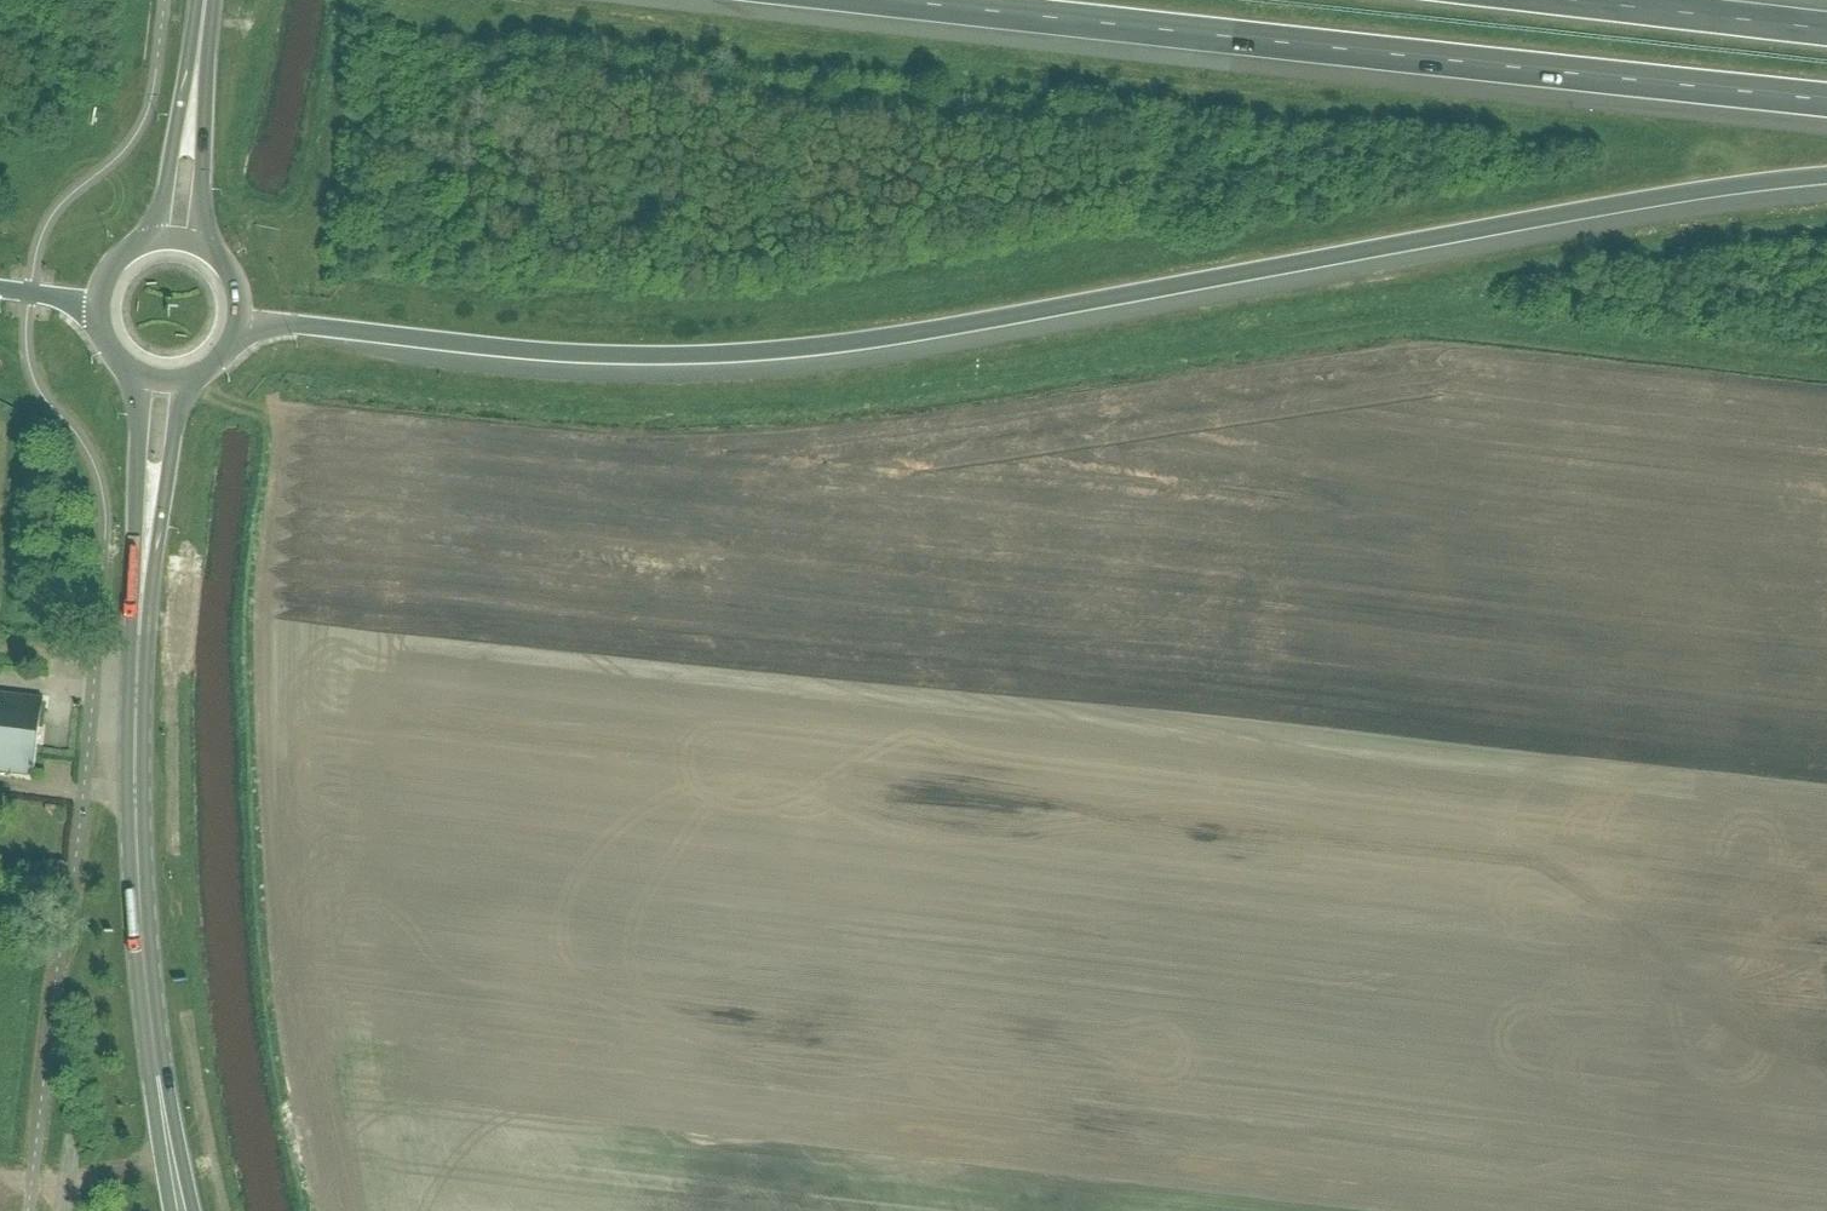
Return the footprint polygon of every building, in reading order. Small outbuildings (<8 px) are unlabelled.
[(31,776),(41,701),(0,695),(0,772),(31,776)]
